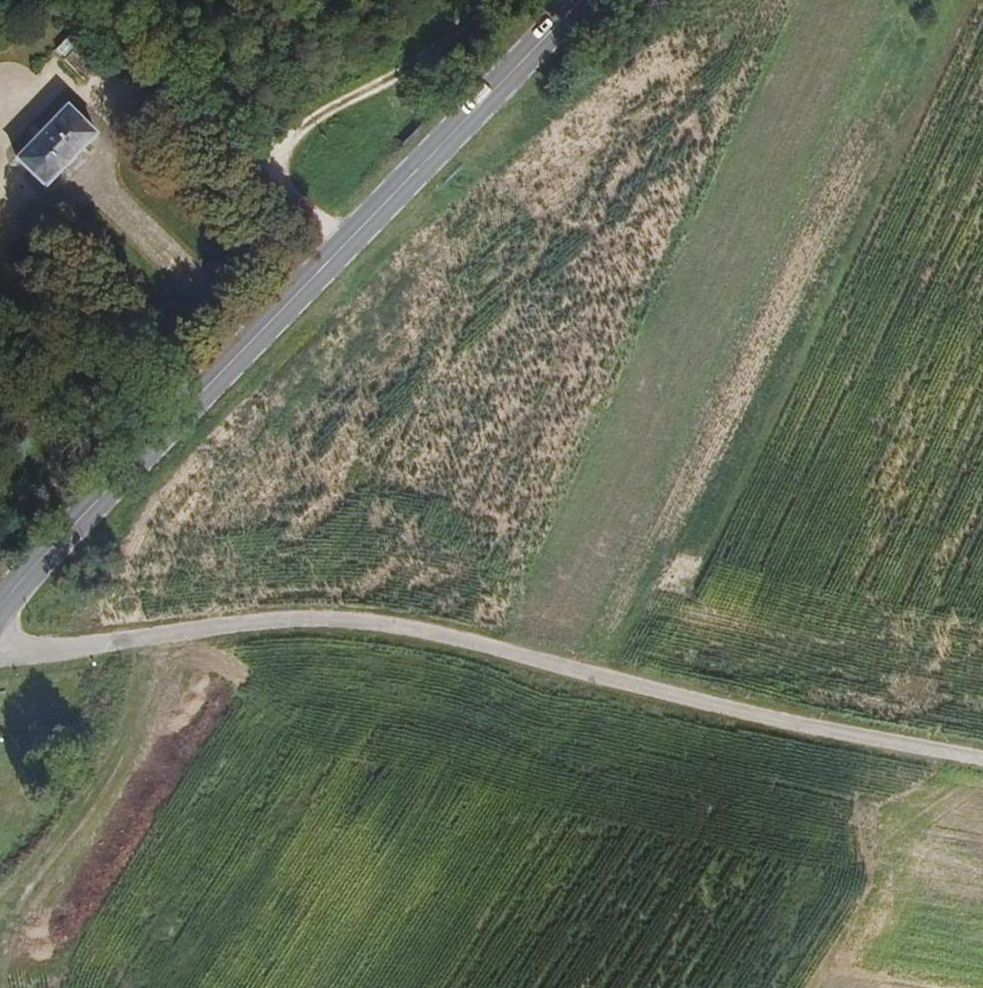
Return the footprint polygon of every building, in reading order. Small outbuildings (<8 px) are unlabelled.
[(112,39),(101,30),(80,53),(91,61),(112,39)] [(110,124),(82,95),(32,144),(61,174),(110,124)]
